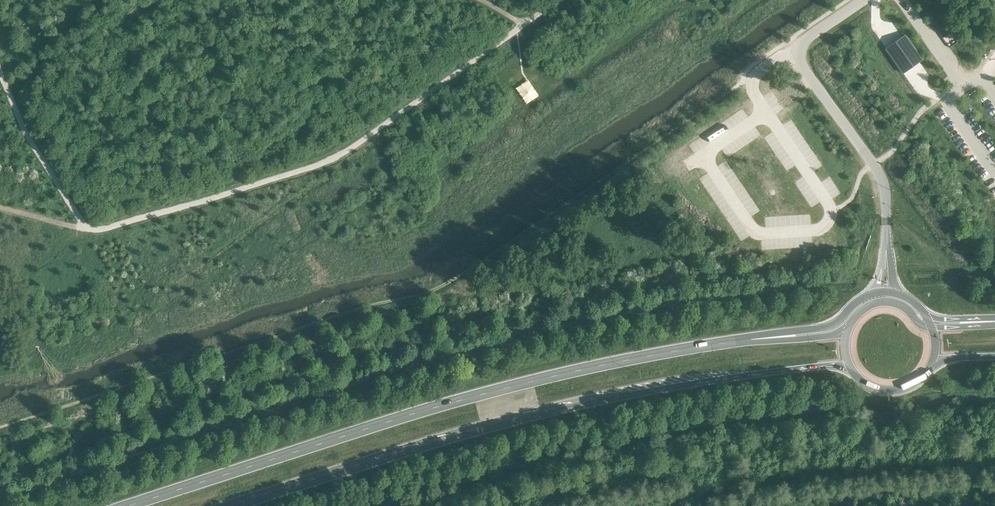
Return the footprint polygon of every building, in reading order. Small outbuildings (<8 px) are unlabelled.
[(922,60),(905,35),(902,37),(900,39),(886,48),(886,49),(903,74),(919,62),(922,60)]
